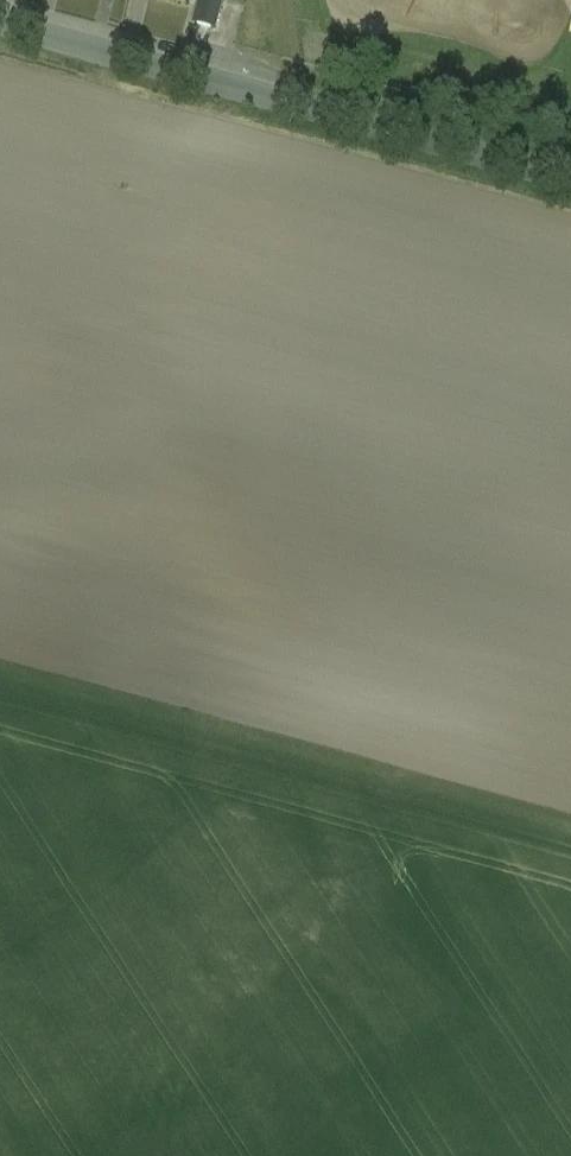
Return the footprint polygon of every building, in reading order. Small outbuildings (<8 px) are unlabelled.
[(222,0),(201,0),(195,25),(214,30),(222,0)]
